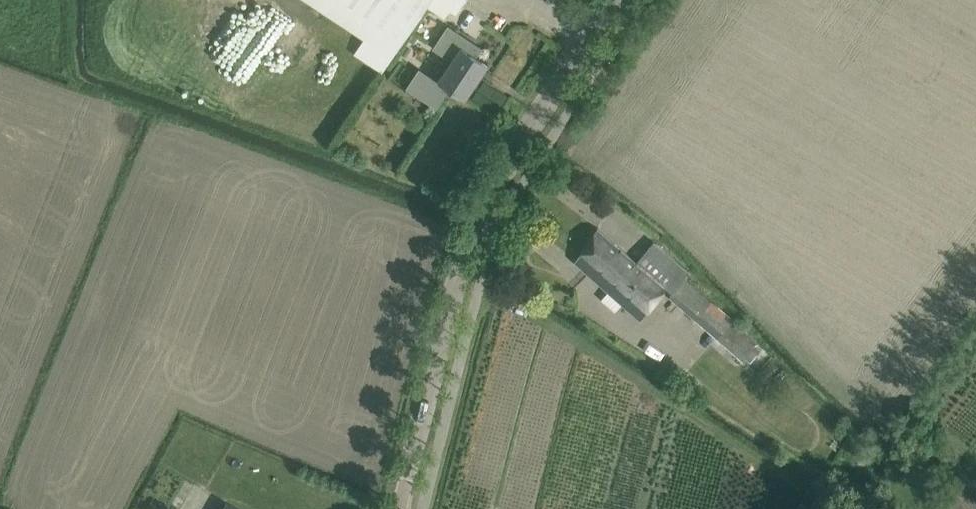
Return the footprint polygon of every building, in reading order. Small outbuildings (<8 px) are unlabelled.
[(271,37),(286,13),(264,0),(229,0),(224,9),(271,37)] [(395,56),(428,6),(445,17),(451,7),(458,12),(466,0),(310,0),(395,56)] [(419,68),(406,88),(436,108),(449,88),(448,87),(449,85),(466,96),(487,63),(476,56),(482,47),(448,24),(441,34),(431,49),(452,63),(440,81),(419,68)] [(597,228),(575,261),(640,319),(667,286),(672,290),(668,296),(742,360),(744,358),(756,344),(758,342),(686,280),(692,274),(677,261),(660,282),(637,262),(597,228)]
